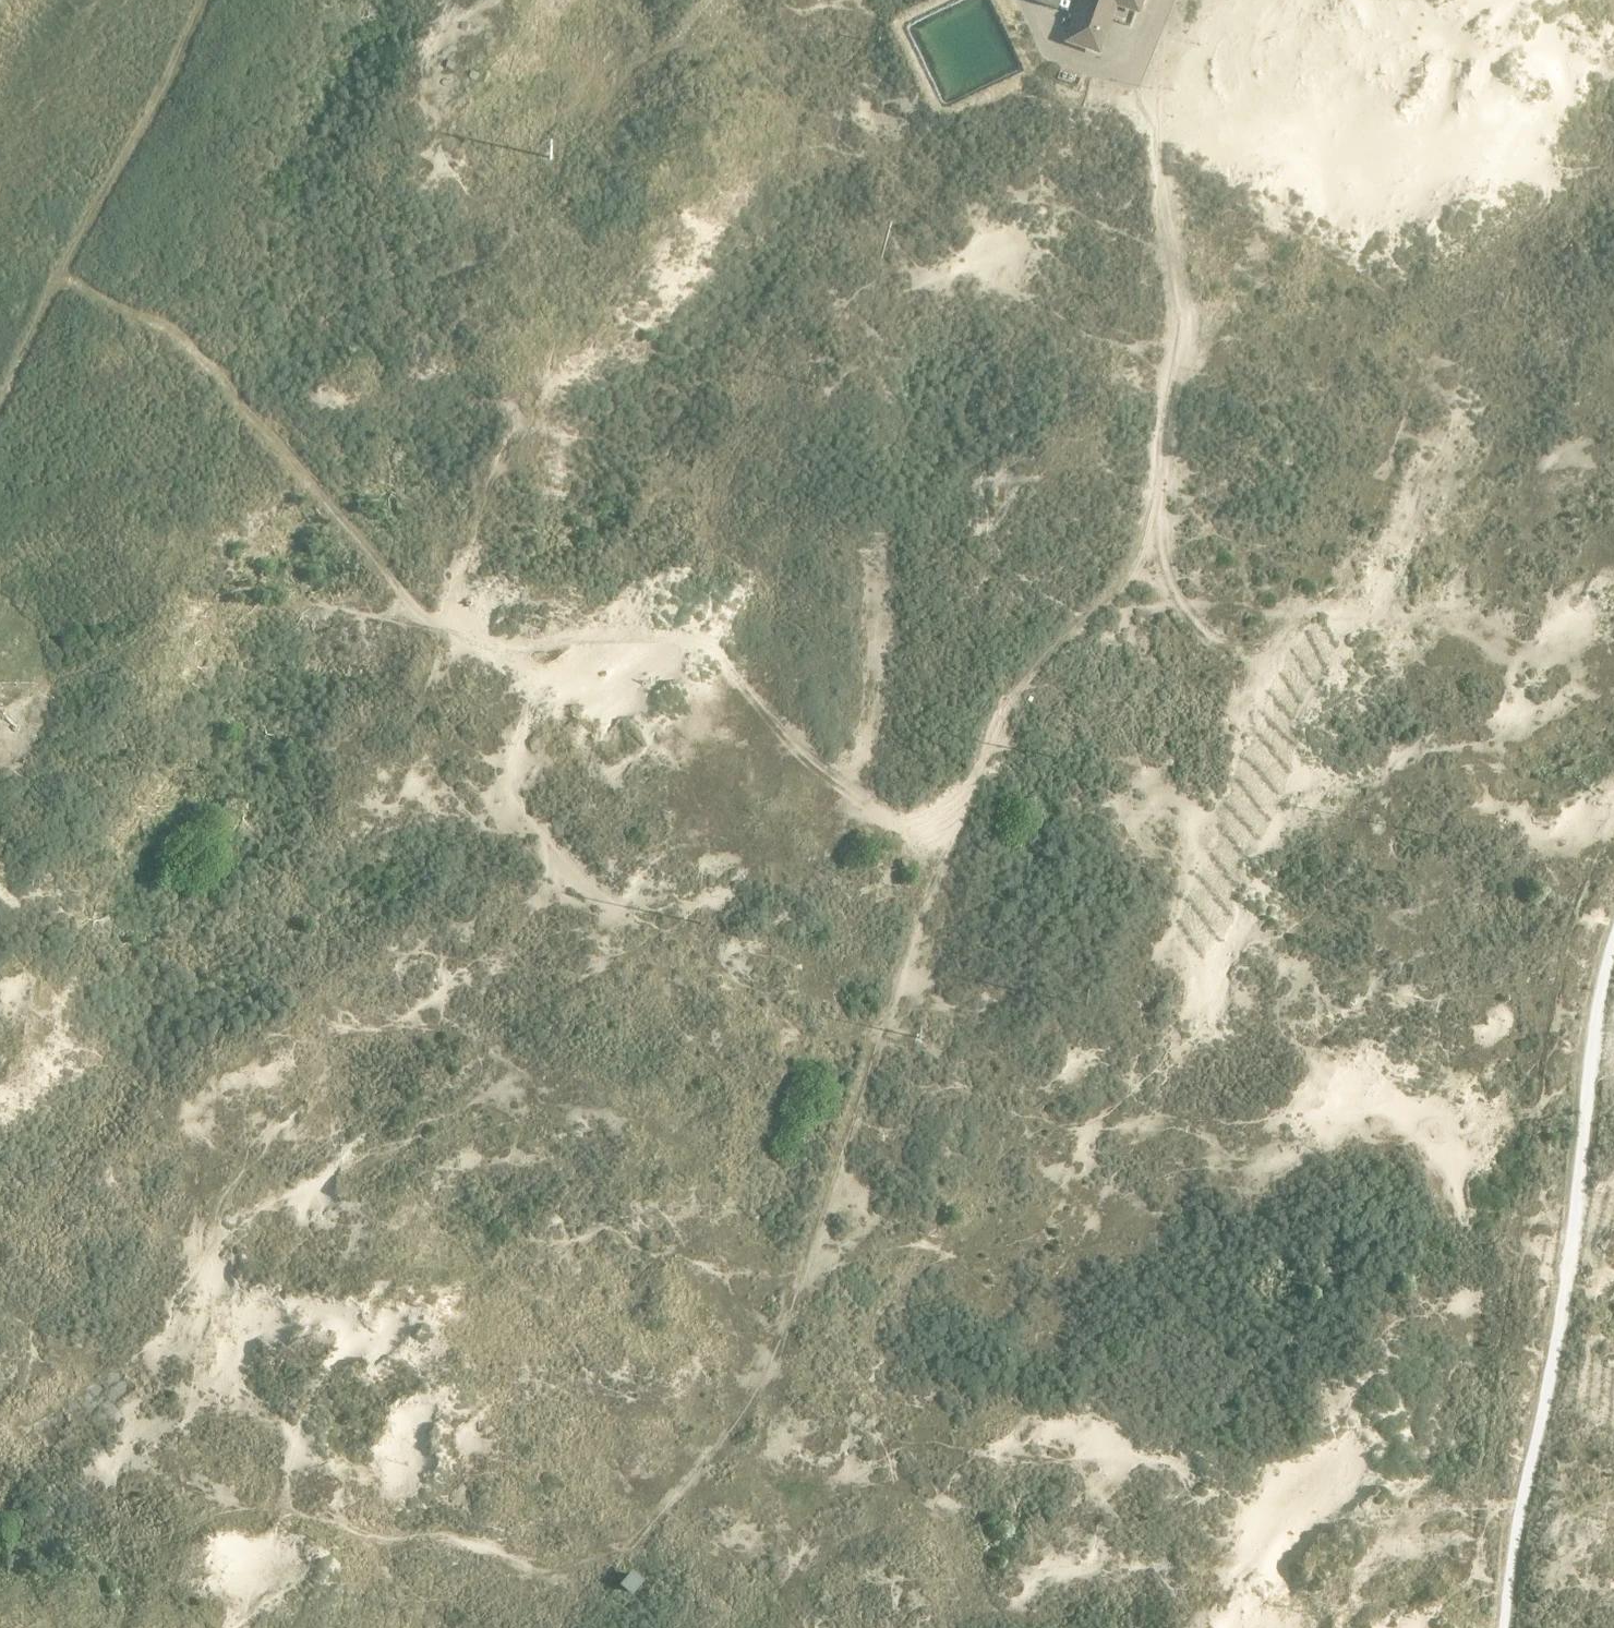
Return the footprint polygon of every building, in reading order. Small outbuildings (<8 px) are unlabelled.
[(1074,30),(1087,34),(1082,46),(1096,51),(1112,4),(1137,12),(1141,0),(1084,0),(1074,30)] [(1087,34),(1074,30),(1069,42),(1082,46),(1087,34)] [(642,1580),(629,1570),(618,1585),(630,1594),(642,1580)]
